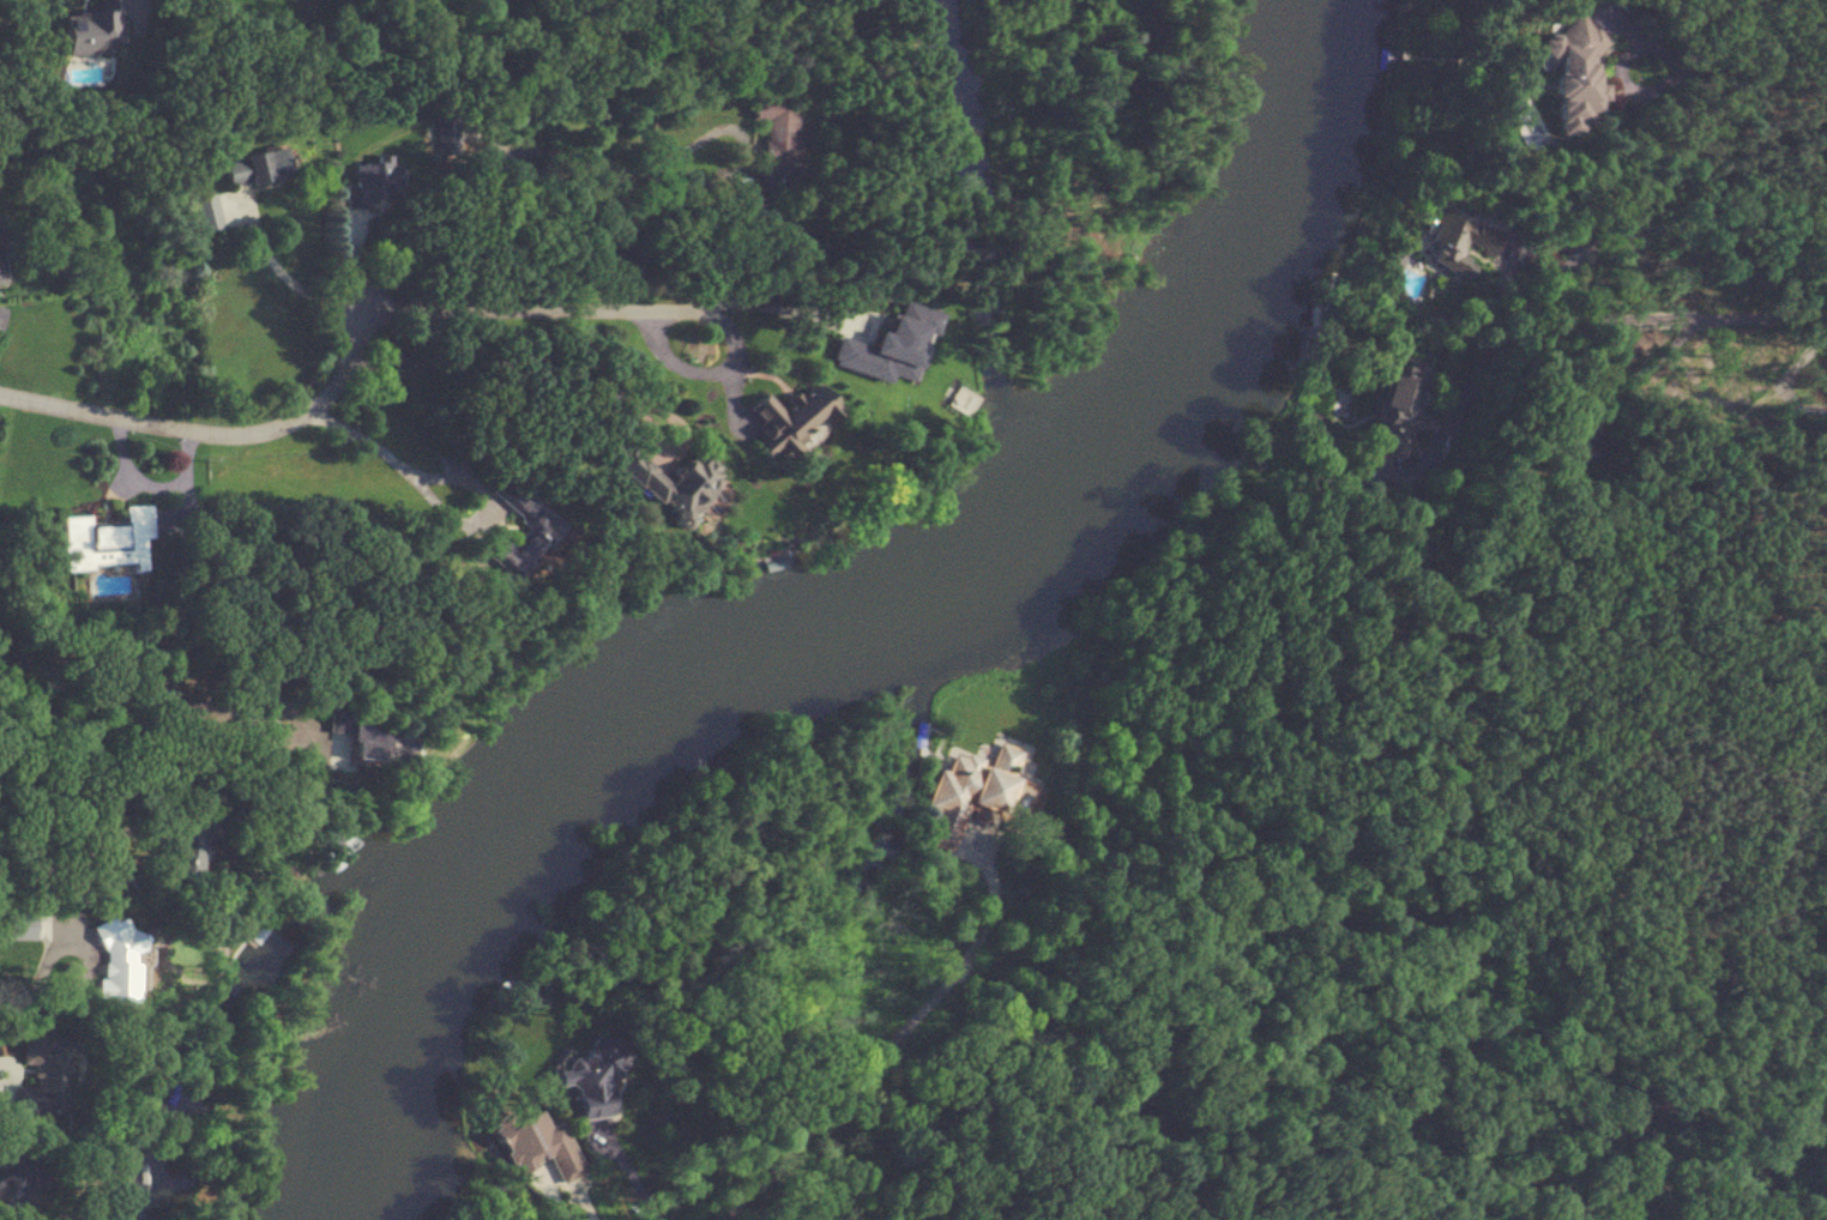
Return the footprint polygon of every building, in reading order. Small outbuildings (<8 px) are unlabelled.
[(1553,69),(1553,129),(1586,130),(1587,113),(1600,113),(1601,86),(1599,86),(1600,25),(1540,25),(1540,69),(1553,69)] [(763,119),(760,171),(750,171),(749,196),(786,198),(791,99),(750,97),(749,118),(763,119)] [(289,176),(285,149),(223,159),(227,187),(289,176)] [(400,166),(389,166),(389,157),(376,157),(376,162),(362,162),(362,185),(345,185),(345,209),(376,208),(376,198),(400,197),(400,166)] [(1505,235),(1445,207),(1421,258),(1460,276),(1474,246),(1495,256),(1505,235)] [(1419,381),(1384,373),(1373,421),(1383,423),(1380,438),(1405,443),(1419,381)] [(977,397),(944,378),(933,397),(967,416),(977,397)] [(786,460),(816,417),(826,424),(837,409),(819,396),(815,401),(800,392),(785,414),(758,395),(746,413),(760,423),(752,434),(761,440),(753,451),(767,460),(773,451),(786,460)] [(684,524),(724,472),(693,448),(667,481),(622,446),(607,465),(684,524)] [(63,518),(63,566),(147,565),(147,507),(123,507),(124,525),(87,526),(87,517),(63,518)] [(377,724),(352,722),(354,710),(330,708),(328,732),(348,734),(346,761),(374,763),(377,724)] [(1022,749),(995,741),(989,762),(951,751),(945,770),(937,768),(926,805),(936,808),(926,842),(953,851),(966,806),(1001,817),(1022,749)] [(162,874),(188,879),(196,847),(170,841),(162,874)] [(128,1000),(131,953),(137,950),(123,919),(109,918),(91,927),(90,933),(101,956),(100,977),(95,980),(94,998),(128,1000)] [(12,1085),(11,1119),(34,1120),(35,1112),(64,1113),(68,1038),(52,1037),(51,1040),(40,1040),(41,1031),(22,1030),(20,1063),(30,1064),(29,1086),(12,1085)] [(606,1037),(583,1039),(584,1054),(564,1056),(565,1068),(555,1069),(556,1087),(575,1085),(578,1118),(613,1115),(606,1037)] [(582,1173),(557,1122),(545,1127),(537,1110),(511,1122),(507,1112),(489,1121),(513,1172),(544,1157),(558,1185),(582,1173)] [(10,1213),(34,1161),(8,1149),(0,1166),(0,1208),(10,1213)]
